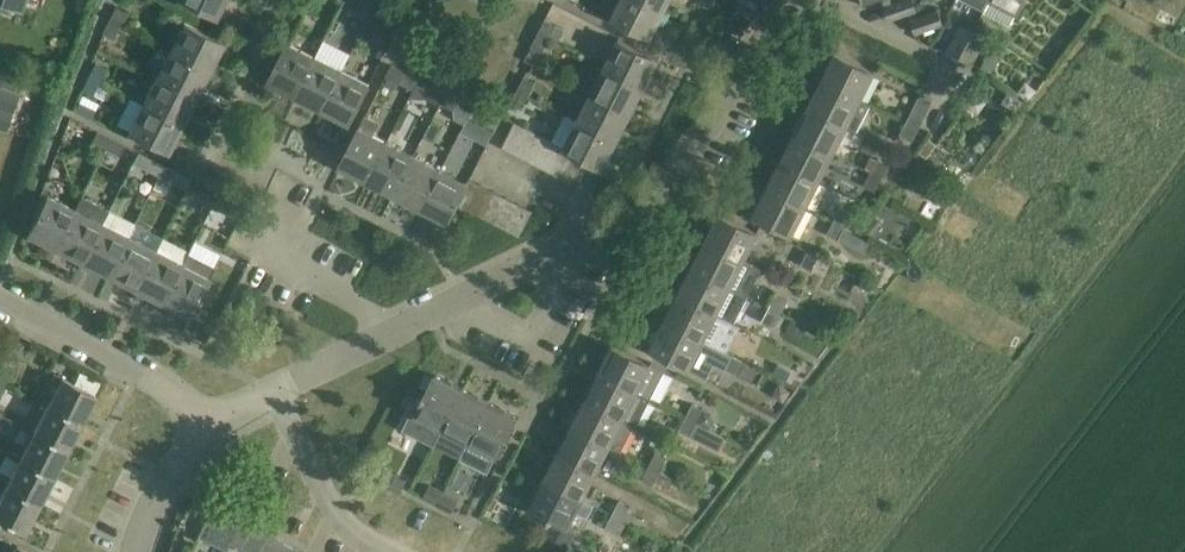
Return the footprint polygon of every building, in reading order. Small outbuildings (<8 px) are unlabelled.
[(216,17),(225,0),(183,0),(216,17)] [(648,0),(620,0),(612,16),(651,36),(665,9),(648,0)] [(670,0),(648,0),(665,9),(670,0)] [(885,6),(890,19),(916,10),(913,0),(902,0),(885,6)] [(984,11),(989,0),(963,0),(984,11)] [(984,11),(1009,24),(1016,12),(1018,12),(1024,0),(989,0),(984,11)] [(117,6),(110,19),(120,25),(127,11),(117,6)] [(939,10),(911,19),(916,33),(943,24),(939,10)] [(120,25),(110,19),(103,33),(113,38),(120,25)] [(545,19),(539,32),(549,38),(556,24),(545,19)] [(170,50),(210,70),(224,43),(184,23),(170,50)] [(961,24),(947,49),(960,56),(973,31),(961,24)] [(973,62),(986,37),(973,31),(960,56),(973,62)] [(542,51),(549,38),(539,32),(532,46),(542,51)] [(605,66),(645,86),(659,59),(619,39),(605,66)] [(268,82),(296,96),(316,56),(288,42),(268,82)] [(210,70),(170,50),(157,77),(196,97),(210,70)] [(821,79),(861,99),(875,72),(835,52),(821,79)] [(342,70),(316,56),(296,96),(322,109),(342,70)] [(96,62),(89,76),(100,81),(106,67),(96,62)] [(400,82),(405,71),(392,64),(386,75),(400,82)] [(631,113),(645,86),(605,66),(592,93),(631,113)] [(370,84),(342,70),(322,109),(350,123),(370,84)] [(93,94),(100,81),(89,76),(82,89),(93,94)] [(525,76),(517,91),(528,96),(535,81),(525,76)] [(196,97),(157,77),(143,104),(182,124),(196,97)] [(870,104),(861,99),(821,79),(808,106),(847,126),(855,110),(865,114),(870,104)] [(440,103),(446,92),(432,85),(427,96),(440,103)] [(0,87),(0,127),(4,129),(17,93),(0,87)] [(522,108),(528,96),(517,91),(511,102),(522,108)] [(446,92),(440,103),(454,110),(459,99),(446,92)] [(618,140),(631,113),(592,93),(578,120),(618,140)] [(910,115),(922,122),(932,103),(919,96),(910,115)] [(169,151),(182,124),(143,104),(129,131),(169,151)] [(847,126),(808,106),(794,133),(834,153),(847,126)] [(340,166),(367,180),(387,141),(373,134),(379,122),(366,115),(340,166)] [(922,122),(910,115),(900,134),(913,140),(922,122)] [(468,118),(461,131),(469,135),(476,122),(468,118)] [(604,167),(618,140),(578,120),(565,147),(564,147),(591,161),(604,167)] [(578,186),(591,161),(564,147),(565,147),(515,122),(502,147),(578,186)] [(92,141),(106,148),(111,138),(97,131),(92,141)] [(834,153),(794,133),(780,159),(820,179),(834,153)] [(125,144),(111,138),(106,148),(119,155),(125,144)] [(414,154),(387,141),(367,180),(394,194),(414,154)] [(441,168),(414,154),(394,194),(420,208),(441,168)] [(159,175),(164,165),(151,158),(146,169),(159,175)] [(878,158),(871,171),(882,177),(889,163),(878,158)] [(820,179),(780,159),(767,186),(806,206),(820,179)] [(178,172),(164,165),(159,175),(173,182),(178,172)] [(457,203),(467,182),(441,168),(420,208),(448,222),(457,203)] [(875,190),(882,177),(871,171),(865,185),(875,190)] [(467,182),(457,203),(520,236),(533,210),(470,178),(467,182)] [(212,203),(218,192),(204,185),(199,196),(212,203)] [(793,234),(806,206),(767,186),(753,213),(793,234)] [(237,202),(218,192),(210,208),(216,212),(219,210),(230,216),(237,202)] [(28,234),(55,248),(75,208),(48,195),(28,234)] [(55,248),(82,261),(102,222),(109,209),(82,195),(75,208),(55,248)] [(834,220),(845,225),(852,212),(841,207),(834,220)] [(719,213),(705,240),(744,260),(758,232),(719,213)] [(845,225),(834,220),(827,233),(838,239),(839,238),(843,229),(845,225)] [(108,275),(128,236),(102,222),(82,261),(108,275)] [(843,229),(839,238),(857,247),(862,238),(843,229)] [(135,289),(155,249),(128,236),(108,275),(135,289)] [(744,260),(705,240),(692,266),(748,295),(761,269),(744,260)] [(162,302),(182,263),(155,249),(135,289),(162,302)] [(808,250),(801,263),(812,269),(819,256),(808,250)] [(187,252),(182,263),(162,302),(189,316),(215,266),(187,252)] [(748,295),(692,266),(678,293),(717,314),(734,322),(748,295)] [(664,320),(704,340),(717,314),(678,293),(664,320)] [(776,293),(769,306),(780,312),(786,298),(776,293)] [(773,325),(780,312),(769,306),(762,320),(773,325)] [(690,367),(704,340),(664,320),(651,347),(690,367)] [(598,372),(638,392),(650,398),(665,368),(651,361),(650,364),(612,344),(598,372)] [(743,360),(733,355),(726,368),(736,374),(743,360)] [(5,383),(15,364),(4,359),(0,367),(0,380),(5,383)] [(792,371),(778,364),(773,374),(786,381),(792,371)] [(585,399),(634,423),(637,424),(650,398),(638,392),(598,372),(585,399)] [(442,428),(463,389),(435,375),(425,395),(423,394),(421,397),(423,398),(415,414),(442,428)] [(48,405),(82,422),(96,394),(62,377),(48,405)] [(463,389),(442,428),(468,441),(489,402),(463,389)] [(634,423),(585,399),(571,425),(611,445),(621,450),(634,423)] [(489,402),(468,441),(460,458),(488,472),(517,416),(489,402)] [(686,416),(697,422),(704,408),(693,403),(686,416)] [(68,449),(82,422),(48,405),(34,432),(68,449)] [(690,435),(697,422),(686,416),(679,429),(690,435)] [(597,472),(611,445),(571,425),(558,451),(597,472)] [(20,459),(54,476),(68,449),(34,432),(20,459)] [(583,498),(597,472),(558,451),(544,478),(583,498)] [(649,465),(660,470),(667,457),(656,452),(649,465)] [(54,476),(20,459),(6,486),(40,503),(54,476)] [(655,479),(660,470),(649,465),(643,478),(653,484),(655,479)] [(660,470),(655,479),(670,487),(675,478),(660,470)] [(400,493),(404,486),(407,480),(396,474),(389,488),(400,493)] [(569,526),(583,498),(544,478),(530,506),(552,517),(544,532),(569,544),(577,530),(569,526)] [(425,496),(438,503),(444,492),(430,485),(425,496)] [(6,486),(0,498),(0,518),(26,531),(40,503),(6,486)] [(457,499),(444,492),(438,503),(452,509),(457,499)] [(613,514),(623,519),(628,511),(630,506),(620,500),(613,514)] [(226,550),(230,542),(240,521),(212,507),(198,536),(226,550)] [(628,511),(623,519),(639,528),(644,519),(628,511)] [(623,519),(613,514),(606,527),(616,532),(623,519)] [(230,542),(249,551),(258,551),(267,535),(240,521),(230,542)] [(295,549),(267,535),(258,551),(293,551),(295,549)]
